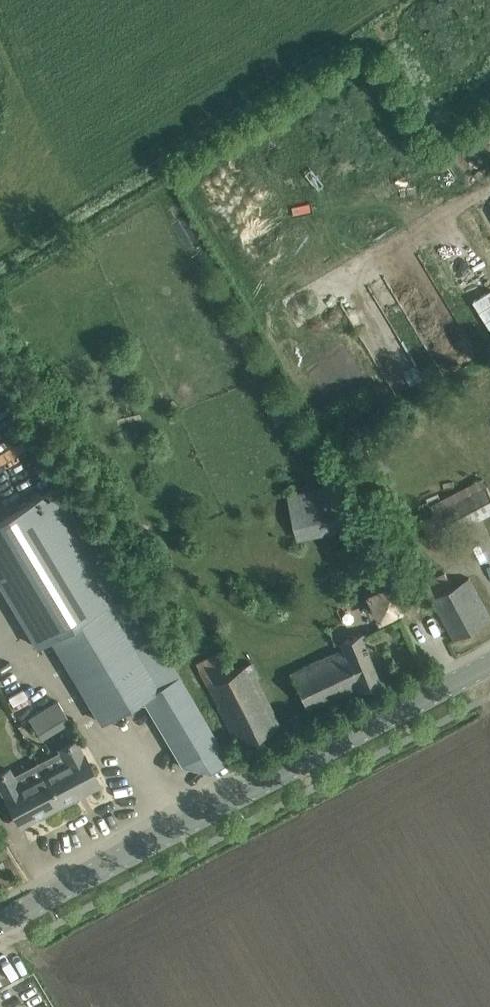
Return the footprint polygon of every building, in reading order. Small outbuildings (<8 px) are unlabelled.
[(474,301),(489,327),(489,291),(474,301)] [(290,492),(301,538),(351,527),(340,480),(290,492)] [(446,536),(489,513),(489,491),(487,485),(483,487),(479,480),(431,504),(435,512),(434,513),(446,536)] [(230,761),(178,676),(120,578),(114,581),(58,487),(0,520),(0,583),(38,646),(52,638),(101,722),(142,697),(183,764),(211,771),(230,761)] [(446,622),(455,639),(489,620),(489,615),(483,601),(470,577),(453,586),(445,572),(425,583),(446,622)] [(380,592),(371,596),(379,617),(400,608),(397,599),(404,595),(396,576),(376,584),(380,592)] [(293,672),(290,673),(299,691),(307,709),(355,687),(357,692),(380,682),(360,633),(341,642),(343,648),(293,672)] [(249,663),(231,672),(220,651),(196,663),(237,747),(280,725),(271,707),(249,663)] [(29,717),(42,740),(71,723),(58,700),(29,717)] [(66,764),(45,775),(59,804),(99,783),(90,765),(84,755),(76,741),(60,749),(61,750),(68,763),(66,764)] [(45,775),(19,789),(9,769),(0,774),(0,786),(20,825),(59,804),(45,775)]
